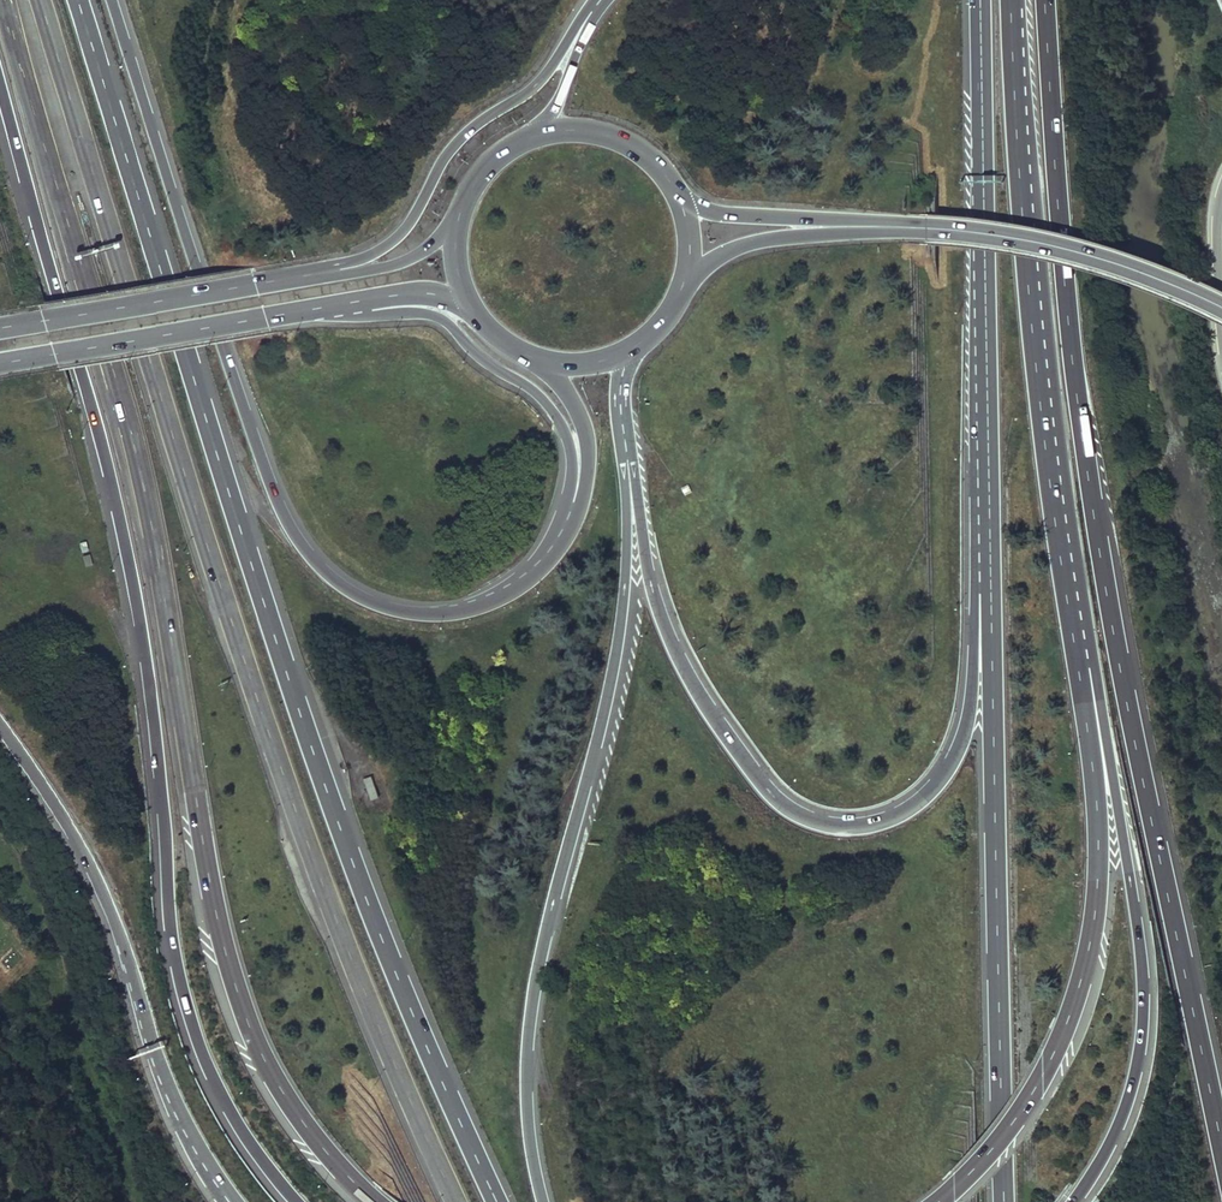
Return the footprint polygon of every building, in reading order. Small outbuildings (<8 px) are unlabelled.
[(688,485),(682,488),(685,495),(692,492),(688,485)] [(85,541),(79,543),(82,552),(88,550),(85,541)] [(89,554),(82,555),(85,566),(92,564),(89,554)] [(373,779),(364,781),(370,798),(378,796),(373,779)]
